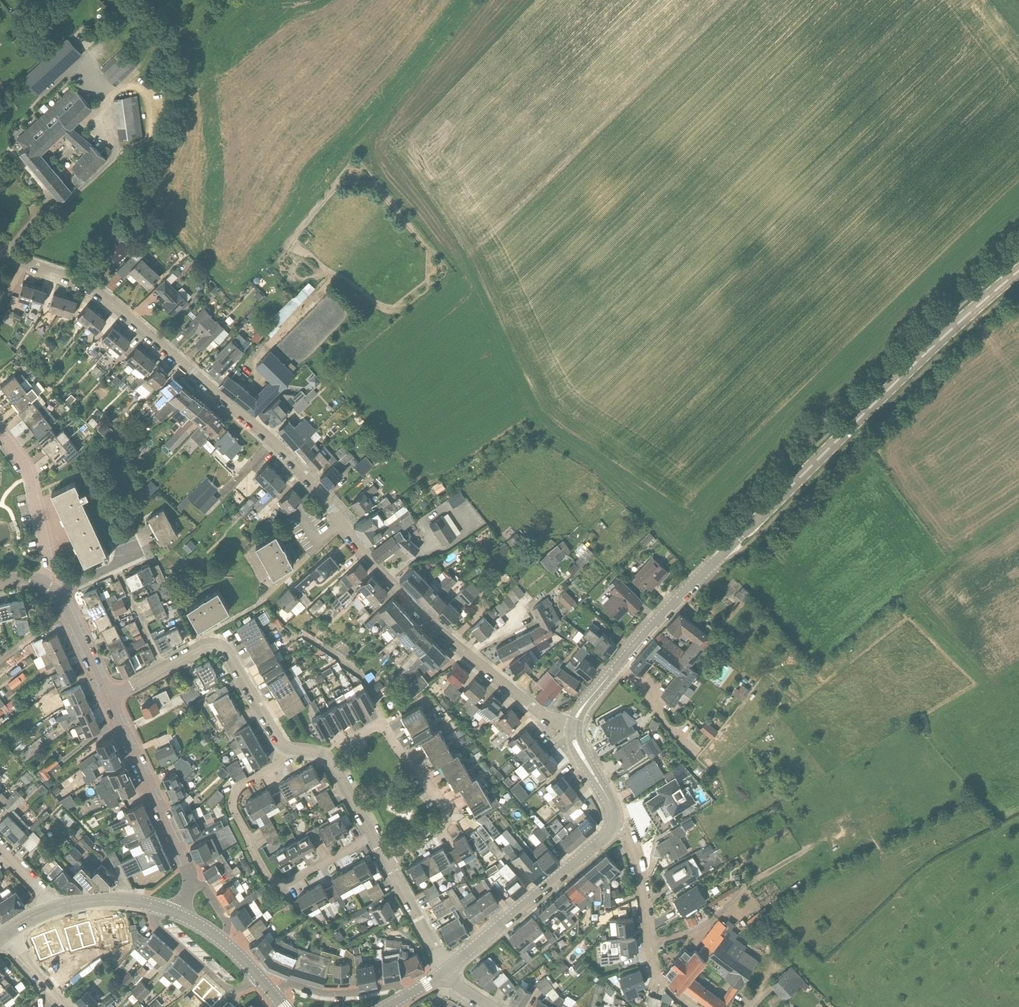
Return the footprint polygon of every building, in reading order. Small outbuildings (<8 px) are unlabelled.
[(19,6),(13,11),(18,18),(24,13),(19,6)] [(53,81),(46,73),(60,59),(68,68),(83,54),(68,37),(23,78),(38,95),(53,81)] [(137,67),(119,47),(100,65),(99,68),(116,86),(137,67)] [(70,128),(73,127),(93,108),(73,87),(18,137),(27,147),(20,153),(60,200),(72,190),(42,153),(69,127),(70,128)] [(138,95),(115,98),(121,139),(144,136),(138,95)] [(74,143),(84,152),(71,166),(77,171),(73,175),(72,184),(74,186),(81,183),(85,179),(86,180),(106,158),(106,157),(101,153),(91,144),(91,143),(82,135),(74,143)] [(101,153),(106,157),(112,150),(107,145),(101,153)] [(132,245),(131,244),(137,239),(133,235),(135,234),(134,233),(130,232),(122,224),(112,235),(111,234),(98,247),(109,258),(108,259),(113,264),(121,255),(124,255),(124,253),(132,245)] [(151,267),(153,265),(138,250),(117,271),(123,278),(130,271),(148,289),(160,276),(151,267)] [(173,272),(165,280),(156,289),(167,302),(164,305),(173,314),(187,301),(171,284),(178,276),(177,276),(173,272)] [(275,322),(267,331),(272,336),(280,327),(279,325),(288,317),(287,316),(293,310),(294,310),(315,288),(309,282),(271,319),(275,322)] [(30,301),(35,287),(23,283),(18,297),(30,301)] [(42,305),(47,290),(35,287),(30,301),(42,305)] [(218,292),(214,287),(209,292),(214,296),(218,292)] [(61,311),(66,297),(54,293),(49,307),(61,311)] [(61,311),(73,315),(77,301),(66,297),(61,311)] [(88,324),(97,312),(87,304),(78,316),(88,324)] [(200,332),(213,319),(211,316),(212,315),(205,308),(197,316),(191,310),(187,314),(193,320),(183,330),(190,337),(197,329),(200,332)] [(88,324),(97,332),(107,320),(97,312),(88,324)] [(260,339),(267,331),(275,322),(271,319),(269,317),(254,334),(260,339)] [(224,328),(224,327),(217,320),(216,322),(213,319),(200,332),(203,335),(196,343),(203,349),(213,339),(218,345),(230,334),(224,328)] [(112,345),(122,333),(112,325),(103,337),(112,345)] [(112,345),(121,353),(131,341),(122,333),(112,345)] [(223,372),(243,351),(231,339),(215,355),(218,358),(213,363),(223,372)] [(136,366),(146,354),(137,346),(127,358),(136,366)] [(16,353),(22,357),(24,353),(23,349),(20,347),(16,353)] [(295,373),(293,371),(297,367),(288,359),(285,363),(272,350),(256,366),(270,380),(256,395),(236,379),(242,373),(235,367),(229,373),(228,373),(219,384),(255,414),(256,413),(262,405),(280,389),(295,373)] [(136,366),(146,374),(156,362),(146,354),(136,366)] [(156,385),(157,386),(169,373),(158,365),(145,380),(142,384),(150,392),(156,385)] [(8,392),(21,382),(26,378),(22,373),(17,377),(15,374),(1,384),(8,392)] [(315,386),(321,381),(314,373),(308,378),(315,386)] [(140,385),(145,380),(141,376),(136,381),(139,385),(140,385)] [(117,377),(112,382),(117,386),(122,381),(117,377)] [(154,413),(182,385),(173,377),(161,389),(166,393),(155,404),(156,406),(153,409),(151,407),(147,412),(151,415),(154,413)] [(119,385),(124,389),(128,385),(123,381),(119,385)] [(136,381),(135,381),(129,386),(133,390),(139,385),(136,381)] [(14,400),(27,390),(21,382),(8,392),(14,400)] [(181,406),(193,394),(182,385),(154,413),(158,417),(160,419),(172,407),(174,409),(179,405),(181,406)] [(21,409),(32,399),(39,394),(32,386),(27,390),(14,400),(21,409)] [(298,402),(303,398),(306,395),(302,390),(293,398),(298,402)] [(66,399),(70,404),(76,399),(71,394),(66,399)] [(204,403),(203,403),(193,394),(181,406),(186,411),(178,419),(182,424),(204,403)] [(285,395),(281,398),(279,396),(260,413),(267,421),(270,419),(275,424),(291,409),(293,407),(298,402),(293,398),(292,396),(285,395)] [(298,402),(293,407),(299,413),(309,404),(303,398),(298,402)] [(25,418),(39,408),(32,399),(21,409),(19,410),(25,418)] [(202,424),(214,412),(204,403),(182,424),(175,431),(179,435),(196,418),(202,424)] [(32,426),(45,416),(39,408),(25,418),(32,426)] [(201,446),(202,445),(210,436),(224,422),(214,412),(202,424),(191,435),(201,446)] [(38,435),(50,425),(52,424),(45,416),(32,426),(38,435)] [(175,431),(182,424),(178,419),(170,426),(175,431)] [(295,448),(309,435),(316,430),(310,423),(304,427),(300,423),(294,428),(288,421),(279,429),(295,448)] [(98,429),(106,437),(113,430),(105,422),(98,429)] [(43,444),(56,433),(50,425),(38,435),(37,436),(43,444)] [(222,426),(216,432),(221,436),(227,430),(222,426)] [(49,452),(70,436),(63,428),(56,433),(43,444),(49,452)] [(227,430),(217,441),(216,442),(215,443),(218,446),(223,450),(224,450),(231,457),(242,446),(235,438),(234,437),(227,430)] [(316,443),(310,436),(309,435),(295,448),(307,461),(320,449),(315,444),(316,443)] [(79,451),(69,437),(70,436),(49,452),(56,460),(60,458),(64,464),(79,451)] [(216,442),(210,436),(202,445),(211,454),(215,450),(218,446),(215,443),(216,442)] [(170,448),(175,443),(170,438),(165,444),(170,448)] [(320,476),(337,460),(333,455),(325,445),(320,449),(307,461),(315,470),(316,470),(320,476)] [(347,449),(344,445),(343,445),(336,452),(341,457),(349,450),(347,449)] [(339,469),(343,466),(354,456),(349,450),(341,457),(337,460),(320,476),(329,486),(336,479),(343,474),(339,469)] [(363,476),(374,466),(366,456),(354,466),(363,476)] [(265,484),(276,472),(268,463),(256,475),(265,484)] [(124,470),(120,473),(124,478),(129,475),(124,470)] [(274,494),(286,482),(276,472),(265,484),(274,494)] [(212,493),(217,488),(206,477),(187,496),(204,513),(218,499),(212,493)] [(101,545),(92,527),(76,491),(79,489),(75,481),(52,492),(78,548),(85,563),(92,559),(98,557),(99,560),(106,557),(106,558),(110,556),(108,552),(107,552),(103,544),(101,545)] [(432,486),(437,493),(445,488),(441,481),(432,486)] [(368,506),(373,501),(369,496),(378,489),(374,484),(359,496),(352,502),(360,512),(368,506)] [(139,492),(147,500),(153,493),(146,485),(139,492)] [(287,513),(302,498),(292,489),(279,502),(283,506),(281,507),(287,513)] [(245,512),(250,507),(257,499),(253,495),(241,508),(245,512)] [(398,522),(405,527),(415,521),(399,497),(391,503),(380,510),(355,525),(354,525),(367,544),(367,543),(379,535),(388,529),(398,522)] [(391,503),(386,497),(376,505),(380,510),(391,503)] [(156,530),(170,522),(163,508),(148,517),(156,530)] [(443,515),(430,524),(434,531),(448,522),(443,515)] [(156,530),(163,543),(178,535),(170,522),(156,530)] [(398,522),(388,529),(411,556),(420,548),(409,537),(411,535),(405,527),(398,522)] [(452,528),(448,522),(434,531),(438,537),(452,528)] [(456,535),(452,528),(438,537),(443,544),(456,535)] [(527,532),(524,528),(507,541),(511,546),(527,532)] [(384,542),(386,541),(394,550),(395,549),(406,560),(411,556),(388,529),(379,535),(384,542)] [(650,532),(641,541),(646,545),(654,536),(650,532)] [(284,546),(283,546),(276,533),(256,544),(274,575),(294,564),(286,551),(287,551),(284,546)] [(386,541),(384,542),(379,535),(367,543),(372,550),(378,560),(379,559),(394,550),(386,541)] [(183,547),(188,552),(196,545),(191,540),(183,547)] [(551,549),(557,545),(552,540),(547,545),(551,549)] [(559,544),(567,554),(570,551),(562,541),(559,544)] [(559,543),(557,545),(551,549),(541,558),(550,568),(555,564),(567,554),(559,544),(559,543)] [(593,553),(582,543),(576,550),(582,556),(581,557),(580,556),(575,562),(569,569),(573,573),(574,572),(575,572),(593,553)] [(504,544),(498,549),(503,556),(510,551),(504,544)] [(326,576),(339,565),(330,554),(317,565),(295,583),(300,589),(322,571),(326,576)] [(668,572),(653,558),(652,557),(635,575),(637,576),(634,580),(644,589),(647,585),(650,588),(656,582),(658,584),(668,572)] [(349,587),(368,571),(359,562),(341,578),(349,587)] [(158,564),(151,568),(149,564),(137,570),(138,570),(146,588),(165,579),(158,564)] [(559,568),(555,564),(550,568),(554,572),(559,568)] [(432,578),(442,571),(438,565),(428,572),(432,578)] [(414,594),(428,580),(414,566),(400,580),(414,594)] [(425,605),(453,578),(451,577),(452,575),(446,569),(442,571),(446,576),(439,582),(435,578),(430,582),(428,580),(414,594),(425,605)] [(136,593),(146,588),(138,570),(126,575),(134,594),(136,593)] [(355,605),(379,584),(371,574),(359,585),(363,589),(356,595),(357,596),(352,601),(355,605)] [(609,586),(612,589),(610,591),(613,594),(604,604),(619,619),(629,608),(632,611),(642,600),(618,577),(609,586)] [(443,596),(454,584),(457,581),(453,578),(425,605),(434,614),(436,612),(437,614),(451,601),(449,599),(447,600),(443,596)] [(119,593),(124,590),(119,580),(114,582),(119,593)] [(468,603),(472,598),(476,594),(478,597),(487,590),(484,587),(480,590),(472,582),(465,587),(458,594),(451,601),(437,614),(447,624),(461,610),(459,609),(466,602),(468,603)] [(511,588),(519,598),(525,594),(516,583),(511,588)] [(376,604),(388,593),(379,584),(355,605),(359,609),(364,604),(366,605),(372,600),(376,604)] [(736,595),(743,601),(749,592),(743,587),(736,595)] [(102,600),(97,588),(84,594),(89,606),(102,600)] [(170,592),(174,598),(181,595),(178,588),(170,592)] [(288,609),(294,603),(301,610),(306,606),(311,602),(303,592),(297,597),(289,588),(278,598),(288,609)] [(514,602),(519,598),(511,588),(506,593),(514,602)] [(199,627),(229,609),(218,589),(206,596),(205,596),(200,599),(201,599),(187,607),(199,627)] [(331,603),(336,609),(352,595),(347,589),(331,603)] [(565,590),(557,598),(567,608),(568,608),(570,610),(577,603),(575,601),(575,600),(565,590)] [(149,602),(159,598),(157,592),(147,597),(149,602)] [(516,605),(514,602),(506,593),(502,599),(503,601),(510,610),(516,605)] [(122,597),(118,599),(112,602),(110,596),(102,600),(89,606),(94,618),(124,603),(122,597)] [(309,605),(314,610),(324,600),(320,596),(309,605)] [(10,601),(14,615),(27,612),(23,598),(10,601)] [(152,609),(162,604),(161,601),(159,598),(149,602),(152,609)] [(390,621),(403,609),(393,598),(364,623),(368,627),(383,613),(389,620),(389,621),(390,621)] [(549,603),(548,601),(547,599),(543,602),(542,601),(533,608),(541,625),(545,623),(546,625),(548,624),(549,626),(554,623),(552,620),(558,617),(550,602),(549,603)] [(14,615),(10,601),(0,604),(0,613),(1,618),(14,615)] [(501,617),(510,610),(503,601),(494,607),(494,606),(493,607),(498,613),(501,617)] [(120,619),(118,614),(127,610),(124,603),(94,618),(100,629),(102,628),(113,623),(112,623),(120,619)] [(155,615),(165,610),(162,604),(152,609),(155,615)] [(490,622),(498,613),(493,607),(484,616),(479,621),(472,628),(482,639),(489,632),(494,626),(490,622)] [(361,623),(371,614),(366,609),(357,618),(361,623)] [(392,637),(413,619),(403,609),(390,621),(389,621),(382,627),(392,637)] [(158,621),(168,616),(165,610),(155,615),(158,621)] [(686,639),(689,635),(693,639),(694,640),(695,639),(704,647),(712,637),(711,636),(715,632),(707,625),(701,631),(680,612),(667,626),(677,635),(678,636),(680,634),(686,639)] [(260,626),(264,624),(258,616),(255,618),(237,628),(243,637),(260,626)] [(273,625),(275,623),(280,620),(277,617),(270,621),(273,625)] [(536,643),(547,638),(546,636),(554,632),(552,628),(560,620),(558,617),(552,620),(554,623),(549,626),(548,624),(546,625),(545,623),(541,625),(529,631),(535,644),(536,643)] [(410,643),(423,631),(422,630),(413,619),(392,637),(377,652),(382,658),(403,638),(407,643),(408,641),(410,643)] [(127,631),(137,626),(135,620),(124,625),(125,626),(127,631)] [(120,634),(127,631),(125,626),(118,629),(115,622),(113,623),(102,628),(107,640),(120,634)] [(621,638),(613,631),(612,630),(608,635),(593,622),(584,634),(584,635),(589,638),(609,653),(621,638)] [(137,626),(127,631),(130,637),(140,632),(137,626)] [(172,645),(184,639),(178,626),(166,632),(172,645)] [(265,635),(260,626),(243,637),(248,645),(265,635)] [(660,643),(688,668),(690,666),(697,658),(702,650),(704,647),(695,639),(694,640),(693,639),(684,650),(677,644),(675,646),(671,642),(677,635),(667,626),(655,639),(660,643)] [(166,632),(164,629),(151,635),(153,638),(154,638),(160,650),(172,645),(166,632)] [(405,667),(432,639),(423,631),(410,643),(404,648),(409,653),(409,654),(410,655),(401,663),(405,667)] [(522,650),(535,644),(529,631),(516,638),(522,650)] [(44,653),(62,645),(57,633),(36,642),(38,647),(42,655),(44,653)] [(112,651),(125,645),(120,634),(107,640),(112,651)] [(253,654),(270,643),(265,635),(248,645),(253,654)] [(577,642),(582,646),(589,638),(584,635),(577,642)] [(135,648),(145,644),(142,638),(132,642),(135,648)] [(502,659),(522,650),(516,638),(497,648),(502,659)] [(547,638),(536,643),(540,650),(551,645),(547,638)] [(660,643),(655,639),(655,638),(642,652),(648,658),(653,652),(660,643)] [(407,676),(425,658),(438,670),(452,658),(432,639),(405,667),(402,670),(401,671),(407,676)] [(258,662),(275,652),(270,643),(253,654),(258,662)] [(690,666),(688,668),(660,643),(653,652),(656,655),(678,674),(661,695),(674,705),(676,702),(682,706),(701,681),(695,677),(699,673),(690,666)] [(45,665),(67,655),(62,645),(44,653),(42,655),(46,664),(45,665)] [(118,663),(130,657),(125,645),(112,651),(118,663)] [(589,653),(582,647),(582,646),(574,655),(580,661),(575,667),(569,662),(563,668),(570,673),(572,670),(578,675),(581,672),(588,678),(597,668),(589,661),(585,658),(589,653)] [(149,660),(155,658),(150,648),(144,651),(148,659),(144,660),(147,666),(151,664),(149,660)] [(515,672),(519,669),(521,671),(536,660),(528,650),(509,664),(515,672)] [(697,658),(704,663),(710,656),(702,650),(697,658)] [(280,661),(280,660),(284,658),(279,651),(275,653),(275,652),(258,662),(263,671),(280,661)] [(652,661),(651,661),(656,655),(653,652),(648,658),(642,652),(631,665),(637,671),(638,670),(642,672),(652,661)] [(59,672),(72,666),(67,655),(45,665),(47,669),(53,666),(53,665),(55,663),(59,672)] [(123,675),(136,669),(130,657),(118,663),(123,675)] [(219,680),(216,674),(209,661),(196,668),(200,674),(193,678),(195,681),(197,686),(200,691),(219,680)] [(268,680),(285,669),(280,661),(263,671),(268,680)] [(553,676),(561,667),(559,665),(555,662),(535,684),(541,689),(535,696),(546,703),(563,684),(553,676)] [(457,688),(469,673),(458,663),(447,676),(453,681),(444,692),(454,701),(462,692),(457,688)] [(56,687),(77,678),(72,666),(59,672),(58,672),(51,675),(54,682),(56,687)] [(290,678),(296,674),(291,666),(285,670),(285,669),(268,680),(273,688),(290,678)] [(563,668),(562,667),(561,667),(553,676),(563,684),(573,692),(581,682),(570,673),(563,668)] [(321,674),(315,677),(318,683),(324,679),(321,674)] [(412,698),(428,683),(422,674),(410,684),(405,688),(412,698)] [(22,681),(18,675),(8,683),(13,688),(22,681)] [(295,687),(290,678),(273,688),(278,697),(295,687)] [(474,703),(486,689),(474,678),(464,690),(470,696),(461,707),(472,716),(479,708),(474,703)] [(379,680),(373,685),(377,691),(384,686),(379,680)] [(375,705),(365,688),(362,682),(352,687),(356,694),(365,711),(375,705)] [(295,687),(278,697),(283,706),(300,695),(307,692),(302,683),(295,687)] [(733,693),(742,700),(750,690),(743,684),(739,689),(737,687),(733,693)] [(73,702),(86,697),(80,685),(60,694),(62,699),(68,696),(71,703),(73,702)] [(365,711),(356,694),(352,687),(344,692),(345,694),(347,698),(357,715),(365,711)] [(171,700),(168,694),(166,689),(153,696),(155,700),(142,706),(146,716),(160,709),(159,705),(171,700)] [(221,697),(219,694),(217,691),(207,697),(210,703),(209,703),(215,714),(234,703),(228,692),(221,697)] [(347,698),(345,694),(344,692),(335,697),(338,703),(348,720),(357,715),(347,698)] [(499,708),(503,702),(493,694),(479,707),(491,716),(488,720),(494,724),(505,714),(499,708)] [(289,715),(294,711),(306,704),(300,695),(283,706),(289,715)] [(71,703),(65,706),(68,712),(62,715),(64,719),(69,717),(90,707),(86,697),(73,702),(71,703)] [(452,702),(446,697),(441,702),(447,708),(452,702)] [(330,708),(329,708),(326,702),(318,707),(321,712),(321,713),(330,730),(339,725),(330,708)] [(234,719),(241,715),(234,703),(215,714),(215,715),(216,714),(223,725),(226,730),(237,724),(234,719)] [(339,725),(348,720),(338,703),(330,708),(339,725)] [(407,724),(424,714),(419,705),(402,715),(407,724)] [(90,707),(69,717),(71,721),(77,718),(76,717),(79,716),(79,717),(82,724),(95,718),(90,707)] [(508,731),(520,719),(511,708),(505,714),(494,724),(500,730),(497,733),(499,734),(491,741),(496,747),(507,737),(504,732),(507,730),(508,731)] [(366,724),(381,718),(378,710),(362,716),(366,724)] [(637,736),(634,731),(630,723),(634,721),(624,711),(622,713),(613,718),(608,720),(610,723),(603,726),(612,743),(627,735),(630,740),(637,736)] [(322,735),(330,730),(321,713),(312,717),(322,735)] [(412,732),(429,722),(424,714),(407,724),(412,732)] [(80,739),(101,730),(95,718),(82,724),(81,724),(75,727),(80,739)] [(653,719),(649,726),(655,730),(659,722),(653,719)] [(706,721),(699,728),(711,738),(718,731),(706,721)] [(421,739),(434,731),(429,722),(412,732),(417,741),(421,739)] [(255,735),(249,724),(240,729),(237,724),(226,730),(229,736),(233,733),(237,739),(230,742),(233,748),(255,735)] [(462,728),(456,731),(459,738),(465,735),(462,728)] [(521,748),(534,737),(526,728),(508,743),(512,748),(517,743),(521,748)] [(426,747),(443,737),(439,729),(434,731),(421,739),(426,747)] [(156,750),(162,762),(177,755),(171,743),(169,739),(173,737),(170,731),(156,737),(161,748),(156,750)] [(246,755),(261,746),(255,735),(233,748),(237,753),(243,750),(246,755)] [(102,755),(118,748),(113,736),(97,744),(101,753),(97,752),(78,764),(82,769),(86,767),(102,755)] [(431,756),(448,746),(443,737),(426,747),(431,756)] [(532,756),(542,747),(534,737),(521,748),(522,748),(524,747),(531,755),(532,756)] [(633,762),(647,753),(651,758),(661,751),(653,738),(642,745),(643,746),(641,747),(635,739),(624,747),(615,752),(625,767),(633,762)] [(475,742),(470,745),(474,753),(479,751),(475,742)] [(13,749),(17,754),(22,750),(18,745),(13,749)] [(254,766),(268,757),(261,746),(246,755),(250,761),(245,763),(250,771),(255,768),(254,766)] [(440,762),(454,755),(448,746),(431,756),(436,765),(440,762)] [(537,766),(549,756),(542,747),(532,756),(531,755),(523,763),(530,772),(537,766)] [(107,768),(123,760),(118,748),(102,755),(86,767),(82,769),(86,775),(83,777),(87,784),(97,778),(93,769),(102,762),(104,759),(107,768)] [(519,757),(524,752),(521,749),(516,753),(519,757)] [(445,771),(462,761),(458,752),(454,755),(440,762),(445,771)] [(60,754),(55,758),(58,761),(64,757),(61,753),(60,754)] [(182,782),(201,762),(194,769),(191,766),(191,764),(187,760),(185,760),(181,756),(173,764),(176,767),(176,769),(176,772),(164,778),(168,788),(182,782)] [(540,781),(558,766),(549,756),(537,766),(542,772),(537,776),(540,781)] [(58,761),(55,758),(40,769),(46,778),(49,776),(61,767),(58,761)] [(238,775),(244,772),(237,760),(232,764),(238,775)] [(665,775),(655,760),(628,777),(633,784),(632,786),(636,793),(665,775)] [(450,779),(467,770),(462,761),(445,771),(450,779)] [(185,786),(197,774),(196,774),(205,766),(201,762),(182,782),(168,788),(175,804),(181,801),(189,793),(187,791),(185,786)] [(233,778),(238,775),(232,764),(226,767),(233,778)] [(673,774),(685,766),(682,764),(671,771),(673,774)] [(99,793),(131,777),(126,765),(110,773),(102,777),(98,785),(96,786),(99,793)] [(310,786),(321,779),(313,765),(301,771),(310,786)] [(493,765),(489,768),(493,773),(497,770),(493,765)] [(656,788),(658,792),(645,800),(651,810),(647,812),(655,826),(696,803),(687,786),(682,789),(677,782),(691,773),(685,766),(673,774),(667,778),(669,781),(656,788)] [(228,773),(223,767),(217,772),(223,779),(228,773)] [(27,770),(20,777),(27,784),(34,777),(27,770)] [(455,788),(456,788),(473,778),(467,770),(450,779),(455,788)] [(504,776),(498,770),(494,774),(499,780),(504,776)] [(304,789),(310,786),(301,771),(290,777),(301,796),(306,793),(304,789)] [(556,795),(570,784),(561,774),(546,788),(553,796),(555,794),(556,795)] [(46,778),(43,781),(47,786),(53,781),(49,776),(46,778)] [(464,794),(482,784),(477,776),(473,778),(456,788),(459,786),(464,794)] [(513,782),(508,776),(503,780),(509,786),(513,782)] [(122,795),(136,789),(131,777),(99,793),(102,798),(104,797),(108,807),(119,802),(117,797),(122,794),(122,795)] [(301,796),(290,777),(279,783),(282,790),(278,792),(284,804),(289,801),(287,799),(294,795),(297,800),(301,797),(301,796)] [(34,783),(39,788),(43,784),(38,779),(34,783)] [(469,803),(487,793),(482,784),(464,794),(469,803)] [(566,809),(579,798),(576,794),(577,793),(570,784),(556,795),(555,794),(553,796),(552,798),(555,802),(561,810),(564,807),(566,809)] [(38,791),(42,796),(48,791),(43,786),(38,791)] [(62,791),(59,786),(52,790),(55,795),(62,791)] [(212,807),(224,795),(218,789),(206,801),(212,807)] [(257,795),(266,810),(276,804),(278,807),(284,804),(278,792),(272,795),(268,789),(257,795)] [(20,794),(16,790),(8,798),(2,792),(0,793),(0,810),(2,808),(1,806),(3,805),(6,808),(20,794)] [(318,801),(329,795),(326,790),(315,796),(318,801)] [(487,793),(469,803),(475,812),(492,802),(491,801),(494,799),(496,798),(491,790),(487,793)] [(508,792),(503,795),(507,801),(512,798),(508,792)] [(198,816),(196,818),(192,810),(186,813),(184,807),(194,798),(189,793),(181,801),(175,804),(172,806),(181,827),(199,819),(198,816)] [(21,817),(14,810),(25,798),(20,794),(6,808),(10,812),(0,822),(0,826),(6,832),(21,817)] [(67,808),(75,804),(70,794),(61,800),(67,808)] [(274,826),(269,817),(266,810),(257,795),(246,802),(254,817),(260,813),(266,823),(260,827),(263,832),(274,826)] [(321,807),(332,800),(329,795),(318,801),(321,807)] [(570,814),(583,802),(579,798),(566,809),(570,814)] [(324,812),(336,806),(332,800),(321,807),(324,812)] [(132,823),(148,815),(143,803),(124,812),(125,815),(121,817),(122,820),(108,826),(111,832),(114,830),(121,827),(132,823)] [(504,804),(500,809),(506,814),(510,809),(504,804)] [(570,814),(566,809),(564,807),(561,810),(570,821),(564,826),(565,827),(578,842),(587,834),(574,818),(570,814)] [(38,826),(40,824),(50,814),(47,810),(37,820),(30,826),(28,829),(31,833),(34,830),(38,826)] [(289,814),(292,819),(299,815),(296,810),(289,814)] [(587,834),(596,826),(588,816),(583,810),(574,818),(587,834)] [(292,819),(289,814),(288,813),(282,816),(286,822),(292,819)] [(541,828),(544,825),(533,813),(530,817),(541,828)] [(221,819),(209,825),(204,814),(198,816),(199,819),(181,827),(189,843),(224,827),(221,819)] [(493,840),(501,834),(485,814),(475,819),(476,820),(482,824),(477,829),(478,830),(477,831),(476,830),(477,831),(475,833),(474,832),(471,834),(478,847),(483,856),(491,850),(487,845),(488,844),(487,844),(484,840),(489,835),(493,840)] [(127,843),(155,830),(148,815),(132,823),(136,832),(129,835),(130,837),(121,841),(122,844),(127,842),(127,843)] [(330,822),(338,837),(349,831),(341,816),(330,822)] [(22,842),(31,833),(28,829),(30,826),(21,817),(6,832),(14,841),(18,838),(22,842)] [(693,820),(684,825),(687,829),(695,824),(693,820)] [(330,822),(329,823),(319,828),(317,826),(312,829),(318,840),(323,837),(327,844),(338,837),(330,822)] [(671,860),(688,851),(684,842),(683,843),(680,837),(686,833),(681,824),(667,832),(669,835),(667,836),(657,842),(653,855),(660,857),(667,853),(671,860)] [(38,826),(34,830),(43,840),(47,836),(38,826)] [(266,837),(277,831),(274,826),(263,832),(266,837)] [(539,827),(533,832),(541,841),(547,837),(539,827)] [(569,850),(578,842),(565,827),(553,837),(556,841),(559,839),(569,850)] [(313,843),(318,840),(312,829),(306,832),(308,835),(297,841),(305,856),(316,849),(313,843)] [(31,833),(22,842),(31,851),(43,840),(34,830),(31,833)] [(139,855),(161,844),(155,830),(127,843),(130,849),(141,843),(145,852),(139,855)] [(277,831),(266,837),(269,843),(280,837),(277,831)] [(79,840),(88,849),(94,843),(85,834),(79,840)] [(459,864),(458,862),(463,859),(462,856),(473,850),(465,835),(453,842),(457,848),(451,851),(461,868),(459,864)] [(211,860),(220,855),(215,844),(209,847),(206,840),(191,847),(197,860),(201,866),(211,860)] [(488,844),(487,845),(491,850),(499,860),(507,853),(516,863),(520,860),(526,868),(533,861),(524,850),(522,849),(517,853),(511,846),(509,843),(503,847),(504,848),(502,850),(493,840),(488,844)] [(294,862),(305,856),(297,841),(286,847),(294,862)] [(511,846),(517,853),(522,849),(516,841),(511,846)] [(549,871),(560,861),(543,842),(532,851),(549,871)] [(127,876),(159,862),(161,867),(170,863),(161,844),(145,852),(139,855),(120,863),(127,876)] [(710,844),(701,849),(705,856),(714,851),(710,844)] [(78,859),(83,855),(75,847),(70,851),(78,859)] [(283,868),(294,862),(286,847),(274,853),(275,854),(268,858),(271,862),(277,859),(283,868)] [(451,851),(446,854),(443,847),(431,854),(439,869),(440,868),(442,874),(454,867),(456,871),(461,868),(451,851)] [(524,850),(533,861),(526,868),(537,881),(549,871),(532,851),(528,847),(524,850)] [(73,864),(78,859),(70,851),(66,856),(73,864)] [(112,861),(118,857),(114,851),(108,854),(112,861)] [(617,866),(613,861),(606,853),(596,862),(607,875),(612,880),(622,871),(617,866)] [(226,872),(232,869),(227,861),(222,854),(220,855),(211,860),(213,864),(203,871),(210,881),(222,874),(222,873),(225,871),(226,872)] [(429,875),(439,869),(431,854),(420,860),(429,875)] [(675,888),(696,876),(690,864),(695,861),(692,857),(666,873),(675,888)] [(239,862),(243,868),(248,864),(244,858),(239,862)] [(354,865),(362,880),(379,871),(379,872),(380,871),(374,861),(368,864),(365,859),(354,865)] [(417,881),(429,875),(420,860),(409,866),(417,881)] [(612,880),(607,875),(596,862),(587,870),(598,883),(602,880),(604,906),(615,905),(614,897),(610,899),(610,885),(609,883),(612,880)] [(100,881),(92,873),(82,863),(74,871),(90,887),(90,888),(100,888),(100,881)] [(110,881),(115,876),(102,863),(99,866),(98,867),(92,873),(100,881),(100,888),(110,888),(110,881)] [(506,863),(504,865),(499,869),(509,881),(505,884),(515,896),(527,887),(506,863)] [(66,890),(83,889),(59,864),(49,874),(66,890)] [(232,869),(226,872),(230,878),(241,871),(237,865),(232,869)] [(252,870),(249,865),(242,870),(244,873),(246,874),(248,874),(250,873),(252,870)] [(351,886),(362,880),(354,865),(343,871),(351,886)] [(601,899),(601,887),(598,883),(587,870),(576,879),(591,897),(591,900),(601,899)] [(340,892),(351,886),(343,871),(331,878),(335,884),(330,887),(336,898),(342,908),(347,905),(341,895),(340,892)] [(481,879),(487,889),(493,885),(488,877),(481,879)] [(581,909),(591,901),(591,900),(591,897),(576,879),(564,889),(576,903),(576,902),(581,909)] [(241,894),(240,892),(244,890),(237,880),(217,893),(223,903),(224,902),(228,909),(235,904),(244,898),(241,894)] [(336,898),(330,887),(324,890),(321,883),(310,890),(318,905),(319,904),(319,905),(321,909),(332,903),(331,901),(336,898)] [(367,889),(370,894),(381,888),(378,883),(367,889)] [(425,896),(437,890),(434,884),(431,885),(422,890),(425,896)] [(683,913),(706,900),(697,886),(675,900),(683,913)] [(464,904),(460,899),(452,887),(446,891),(450,896),(457,907),(458,908),(463,905),(464,904)] [(12,893),(9,888),(8,888),(1,892),(4,898),(14,912),(25,905),(16,890),(12,893)] [(370,894),(373,900),(384,894),(381,888),(370,894)] [(618,888),(611,890),(613,896),(620,894),(618,888)] [(256,897),(260,894),(256,889),(248,895),(244,898),(235,904),(238,910),(231,915),(238,926),(256,915),(249,904),(252,902),(252,900),(256,897)] [(569,908),(576,903),(564,889),(554,898),(571,917),(574,914),(569,908)] [(303,912),(318,905),(310,890),(298,896),(299,898),(292,902),(303,912)] [(437,890),(425,896),(428,901),(438,896),(440,895),(437,890)] [(486,912),(499,903),(489,890),(477,899),(486,912)] [(282,899),(277,893),(271,898),(275,904),(282,899)] [(486,912),(477,899),(474,894),(467,899),(465,896),(460,899),(464,904),(463,905),(474,920),(486,912)] [(450,896),(441,901),(438,896),(428,901),(431,906),(438,918),(452,910),(457,907),(450,896)] [(4,898),(0,900),(0,899),(0,916),(2,919),(14,912),(4,898)] [(286,898),(280,903),(283,907),(290,902),(286,898)] [(575,923),(571,917),(554,898),(538,911),(545,919),(554,912),(568,929),(575,923)] [(381,904),(381,903),(372,908),(380,922),(395,913),(388,900),(381,904)] [(369,912),(368,910),(365,905),(351,913),(352,914),(355,919),(355,920),(365,915),(369,912)] [(616,908),(617,916),(624,915),(623,907),(616,908)] [(345,925),(355,919),(352,914),(342,920),(345,925)] [(521,926),(531,938),(542,929),(532,917),(521,926)] [(617,933),(634,931),(633,917),(616,919),(617,933)] [(272,944),(265,934),(262,931),(268,927),(261,918),(248,928),(258,940),(250,946),(260,959),(272,944),(281,938),(280,937),(272,944)] [(449,945),(468,934),(463,924),(462,924),(458,918),(440,929),(449,945)] [(129,943),(124,919),(111,921),(116,945),(129,943)] [(717,942),(723,935),(719,932),(725,924),(719,919),(713,927),(702,941),(706,943),(707,944),(713,949),(717,942)] [(89,921),(77,925),(83,948),(95,945),(89,921)] [(116,945),(111,921),(98,924),(103,948),(116,945)] [(717,942),(726,949),(735,937),(738,934),(725,924),(719,932),(723,935),(717,942)] [(83,948),(77,925),(65,928),(71,951),(83,948)] [(536,944),(531,938),(521,926),(509,936),(520,948),(521,947),(524,951),(520,954),(528,963),(533,959),(525,950),(528,947),(530,949),(536,944)] [(65,951),(56,928),(43,933),(52,956),(65,951)] [(552,943),(557,939),(556,938),(552,933),(549,929),(544,933),(549,940),(552,943)] [(134,946),(142,936),(143,935),(137,930),(131,931),(134,946)] [(339,930),(333,934),(338,941),(344,937),(339,930)] [(556,938),(560,935),(556,930),(552,933),(556,938)] [(52,956),(43,933),(31,938),(40,961),(52,956)] [(153,933),(147,940),(138,951),(141,954),(148,960),(152,954),(163,942),(153,933)] [(620,952),(636,950),(635,937),(610,940),(611,952),(608,952),(609,963),(621,960),(620,952)] [(743,951),(747,945),(735,937),(726,949),(717,942),(713,949),(709,954),(710,955),(730,969),(725,976),(734,982),(732,987),(736,991),(757,961),(743,951)] [(266,967),(274,970),(287,976),(300,948),(285,941),(281,938),(272,944),(260,959),(266,967)] [(401,948),(400,953),(398,958),(401,958),(404,959),(412,974),(425,968),(417,952),(415,953),(413,951),(413,950),(413,947),(408,947),(408,944),(402,944),(402,940),(394,939),(386,938),(386,943),(386,945),(393,946),(401,948)] [(163,942),(152,954),(158,960),(154,965),(158,968),(173,951),(163,942)] [(684,948),(679,955),(679,954),(671,963),(665,970),(671,977),(669,979),(680,989),(683,985),(691,977),(706,960),(710,955),(709,954),(713,949),(707,944),(706,943),(698,952),(695,949),(691,954),(684,948)] [(326,977),(327,973),(330,957),(320,954),(312,952),(300,948),(287,976),(323,986),(326,977)] [(330,957),(327,973),(334,973),(334,978),(349,978),(349,973),(358,973),(356,965),(354,955),(346,948),(345,957),(322,950),(320,954),(330,957)] [(360,985),(378,982),(374,963),(363,965),(361,953),(360,953),(354,955),(356,965),(358,973),(360,985)] [(402,977),(401,958),(398,958),(400,953),(382,956),(383,981),(402,977)] [(178,977),(188,965),(179,956),(163,973),(173,981),(178,977)] [(472,971),(482,983),(494,973),(492,971),(498,966),(490,956),(484,961),(472,971)] [(568,965),(563,961),(558,966),(563,971),(568,965)] [(578,961),(572,967),(578,973),(584,967),(578,961)] [(183,991),(198,974),(188,965),(178,977),(184,983),(180,988),(183,991)] [(143,976),(148,970),(143,966),(138,971),(139,972),(135,976),(132,980),(136,983),(143,975),(143,976)] [(798,985),(804,980),(791,966),(771,985),(779,994),(783,999),(785,998),(798,985)] [(13,996),(19,992),(3,976),(2,978),(0,976),(4,972),(0,968),(0,983),(2,985),(7,990),(13,996)] [(633,987),(644,983),(640,970),(620,976),(627,996),(635,993),(633,987)] [(135,976),(129,971),(121,980),(127,985),(132,980),(135,976)] [(499,987),(509,978),(503,972),(493,980),(499,987)] [(540,989),(549,982),(548,980),(545,977),(536,984),(540,989)] [(706,989),(707,989),(691,977),(683,985),(699,997),(700,998),(706,989)] [(499,987),(506,995),(515,986),(509,978),(499,987)] [(214,988),(204,979),(192,993),(202,1001),(214,988)] [(24,980),(17,985),(21,991),(28,986),(24,980)] [(136,996),(146,986),(140,980),(131,991),(136,996)] [(809,985),(804,980),(798,985),(803,990),(809,985)] [(544,995),(554,987),(549,982),(540,989),(544,995)] [(531,991),(534,986),(529,983),(527,988),(521,984),(510,1001),(519,1006),(523,998),(526,1000),(531,991)] [(146,986),(136,996),(141,1001),(151,991),(146,986)] [(609,986),(605,991),(611,996),(615,992),(609,986)] [(224,997),(214,988),(202,1001),(208,1006),(214,1006),(224,997)] [(84,1006),(92,1006),(98,1002),(86,989),(76,998),(84,1006)] [(732,997),(730,998),(726,995),(722,1000),(706,989),(700,998),(713,1006),(725,1006),(732,997)] [(0,997),(0,999),(3,1003),(4,1003),(13,996),(7,990),(0,997)] [(19,992),(13,996),(4,1003),(6,1006),(7,1006),(9,1006),(22,997),(19,992)] [(559,995),(553,1000),(548,994),(541,1001),(538,999),(533,1006),(547,1006),(548,1005),(559,995)] [(108,1005),(112,1002),(115,1000),(112,996),(111,995),(101,1002),(105,1006),(106,1006),(108,1005)] [(576,1002),(566,997),(565,999),(559,995),(548,1005),(547,1006),(570,1006),(576,1002)] [(656,997),(650,995),(646,1006),(648,1006),(653,1006),(656,997)] [(662,999),(656,997),(653,1006),(660,1006),(662,999)] [(162,1005),(157,999),(148,1006),(160,1006),(162,1005)]
